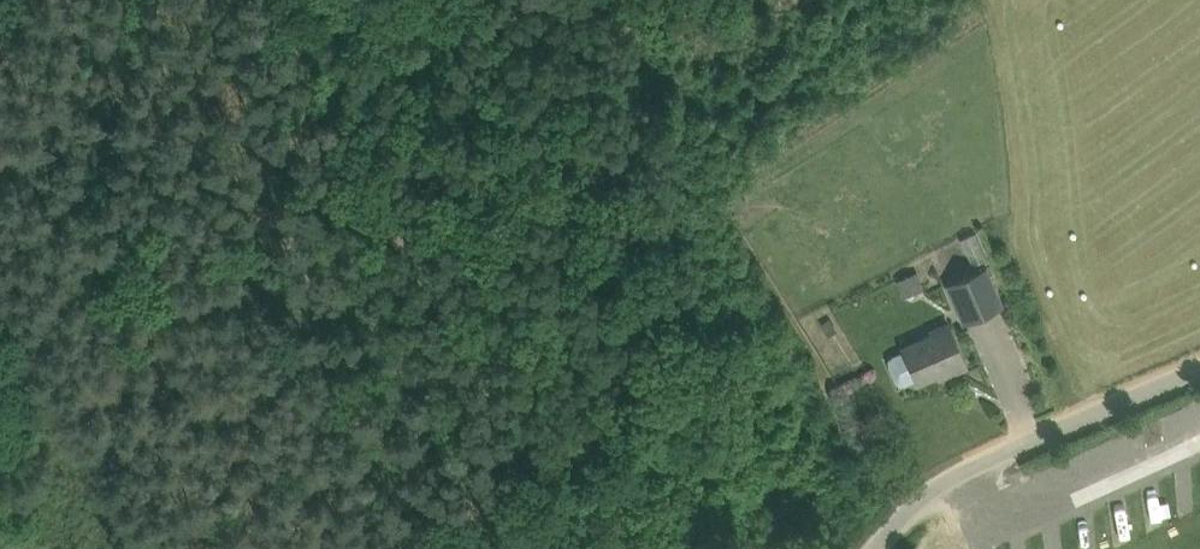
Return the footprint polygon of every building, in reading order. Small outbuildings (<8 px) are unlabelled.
[(966,323),(992,311),(1003,307),(986,270),(950,286),(966,323)] [(918,271),(897,280),(904,298),(926,288),(918,271)] [(950,373),(967,365),(950,325),(932,333),(933,335),(903,348),(905,351),(894,356),(890,360),(890,366),(896,380),(900,384),(906,383),(917,379),(918,382),(948,369),(950,373)]
